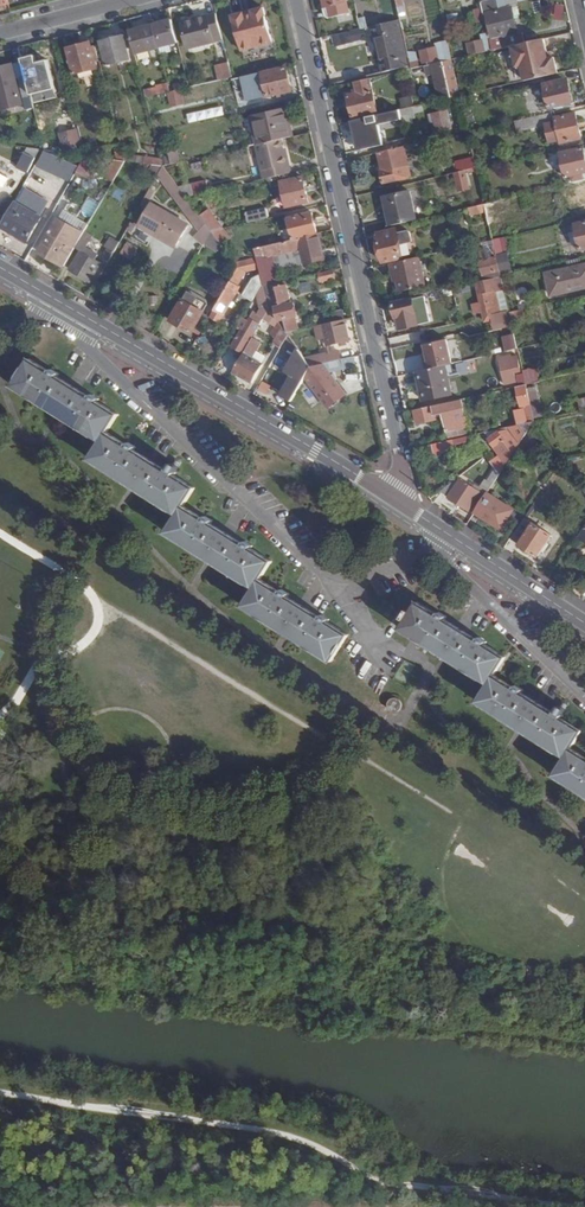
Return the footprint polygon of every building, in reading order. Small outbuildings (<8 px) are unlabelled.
[(329,18),(349,14),(346,0),(324,0),(329,18)] [(421,0),(406,0),(406,23),(421,23),(421,0)] [(481,1),(484,13),(487,13),(492,37),(504,34),(504,35),(491,39),(493,50),(521,44),(521,43),(525,43),(522,33),(517,34),(516,31),(518,30),(513,8),(500,10),(498,0),(487,0),(481,1)] [(500,10),(513,8),(519,6),(517,0),(498,0),(500,10)] [(562,20),(562,5),(553,5),(552,20),(562,20)] [(242,15),(241,12),(230,15),(239,53),(271,45),(263,10),(251,13),(242,15)] [(222,42),(215,15),(180,23),(186,50),(222,42)] [(358,20),(360,29),(366,28),(367,28),(364,19),(358,20)] [(171,21),(152,26),(157,48),(176,43),(171,21)] [(407,58),(398,21),(377,26),(385,62),(380,64),(383,74),(407,69),(404,59),(407,58)] [(152,26),(128,32),(133,55),(157,48),(152,26)] [(368,35),(366,28),(360,29),(341,34),(344,43),(365,38),(365,35),(368,35)] [(120,34),(113,35),(114,38),(100,42),(105,65),(129,60),(123,36),(121,36),(120,34)] [(344,43),(341,34),(334,36),(337,45),(344,43)] [(546,52),(544,38),(525,43),(521,43),(521,44),(526,65),(521,66),(524,81),(557,74),(554,58),(552,58),(548,59),(546,52)] [(467,44),(470,55),(485,52),(482,40),(467,44)] [(99,61),(95,47),(91,48),(90,43),(66,48),(73,75),(97,69),(95,62),(99,61)] [(435,49),(422,52),(424,62),(437,60),(435,49)] [(416,66),(415,51),(407,52),(408,67),(416,66)] [(20,56),(22,62),(32,104),(40,102),(38,90),(42,89),(33,53),(20,56)] [(451,59),(442,61),(445,76),(454,74),(451,59)] [(441,101),(451,99),(449,92),(458,90),(454,74),(445,76),(442,61),(432,63),(435,76),(438,90),(441,101)] [(34,110),(32,104),(22,62),(0,68),(0,110),(21,105),(15,82),(18,81),(26,112),(34,110)] [(219,79),(231,77),(227,63),(216,65),(219,79)] [(432,63),(426,65),(428,77),(435,76),(432,63)] [(285,67),(252,75),(254,88),(263,86),(265,96),(290,90),(285,67)] [(350,97),(355,122),(370,118),(374,117),(379,116),(371,80),(356,83),(358,95),(350,97)] [(168,91),(180,89),(187,87),(185,81),(167,85),(168,91)] [(551,108),(574,103),(570,83),(560,85),(559,81),(545,85),(551,108)] [(142,90),(144,97),(164,92),(168,91),(167,85),(166,83),(155,85),(155,87),(142,90)] [(522,91),(529,119),(553,114),(551,108),(545,85),(522,91)] [(416,102),(413,103),(414,107),(418,106),(418,105),(436,101),(433,91),(432,87),(414,92),(416,102)] [(168,91),(164,92),(167,108),(183,104),(180,89),(168,91)] [(438,90),(433,91),(436,101),(436,102),(441,101),(438,90)] [(555,113),(576,108),(574,103),(551,108),(553,114),(555,113)] [(411,108),(413,116),(422,114),(421,106),(418,106),(414,107),(411,108)] [(250,117),(257,144),(282,138),(293,136),(286,108),(250,117)] [(399,111),(401,119),(413,116),(411,108),(399,111)] [(379,116),(374,117),(375,122),(397,118),(397,120),(401,119),(399,111),(379,116)] [(449,112),(430,116),(432,124),(435,123),(437,132),(452,129),(449,112)] [(529,119),(517,122),(519,132),(546,126),(550,143),(561,141),(562,144),(582,140),(576,114),(556,119),(555,113),(553,114),(529,119)] [(370,118),(355,122),(361,150),(384,145),(380,124),(370,126),(369,124),(371,124),(370,118)] [(456,130),(457,136),(464,134),(463,128),(456,130)] [(61,134),(66,154),(84,149),(79,129),(61,134)] [(257,144),(252,145),(261,180),(263,179),(287,173),(282,154),(280,148),(284,147),(282,138),(257,144)] [(35,159),(39,149),(27,147),(25,154),(35,159)] [(560,150),(565,177),(571,176),(572,180),(584,178),(583,173),(584,173),(584,150),(573,152),(572,148),(560,150)] [(118,159),(124,160),(121,149),(115,150),(118,159)] [(401,149),(381,154),(381,157),(385,172),(383,173),(385,183),(398,181),(396,171),(405,168),(401,149)] [(48,167),(55,151),(46,150),(39,162),(48,167)] [(28,172),(35,159),(25,154),(17,167),(28,172)] [(75,172),(89,178),(101,157),(85,155),(75,172)] [(458,174),(466,172),(476,170),(474,159),(457,163),(458,174)] [(202,162),(192,164),(194,175),(205,172),(202,162)] [(287,173),(263,179),(266,187),(281,184),(286,207),(309,202),(302,170),(287,173)] [(75,172),(74,175),(87,182),(89,178),(75,172)] [(458,174),(457,174),(460,192),(470,190),(466,172),(458,174)] [(196,195),(211,191),(208,180),(193,184),(196,195)] [(388,209),(391,226),(417,220),(411,193),(387,199),(389,209),(388,209)] [(80,213),(92,220),(102,203),(90,196),(80,213)] [(0,227),(0,228),(26,242),(40,218),(14,203),(0,227)] [(480,206),(470,208),(472,216),(482,214),(480,206)] [(247,213),(249,223),(269,218),(266,209),(247,213)] [(188,225),(175,217),(173,220),(161,213),(158,220),(146,213),(140,223),(176,245),(188,225)] [(207,225),(212,231),(223,228),(211,213),(208,215),(206,213),(200,216),(207,225)] [(294,239),(317,235),(312,213),(289,218),(294,239)] [(40,251),(65,266),(75,249),(84,233),(85,232),(79,229),(77,233),(56,223),(40,251)] [(576,225),(582,250),(584,250),(584,223),(576,225)] [(193,238),(205,244),(212,231),(207,225),(193,238)] [(498,226),(492,228),(494,239),(509,236),(507,226),(498,228),(498,226)] [(212,231),(222,244),(223,246),(230,239),(223,228),(212,231)] [(397,230),(385,232),(386,235),(378,237),(384,263),(404,259),(403,257),(416,254),(415,248),(417,247),(417,246),(417,243),(415,234),(412,234),(411,232),(411,231),(410,231),(409,231),(398,233),(397,230)] [(212,231),(205,244),(219,251),(222,244),(212,231)] [(84,233),(75,249),(80,251),(69,269),(91,282),(103,262),(98,260),(100,256),(88,249),(94,238),(84,233)] [(324,261),(317,235),(294,239),(254,248),(256,257),(256,258),(264,256),(264,257),(301,249),(305,264),(324,261)] [(109,237),(103,257),(115,261),(121,241),(109,237)] [(122,257),(137,263),(143,247),(128,241),(122,257)] [(496,256),(501,277),(511,275),(510,270),(507,254),(496,256)] [(238,267),(245,270),(258,268),(258,264),(256,258),(235,262),(238,267)] [(576,259),(568,261),(569,268),(547,273),(552,295),(568,291),(567,287),(584,283),(584,287),(584,286),(584,264),(582,265),(578,266),(576,259)] [(413,260),(387,266),(389,275),(392,274),(396,294),(419,288),(413,260)] [(258,268),(259,271),(263,270),(275,268),(273,261),(258,264),(258,268)] [(238,267),(211,316),(220,322),(223,316),(224,317),(240,288),(237,286),(245,270),(238,267)] [(334,278),(332,270),(319,273),(321,281),(334,278)] [(242,295),(252,300),(258,289),(263,288),(262,285),(260,275),(250,279),(242,295)] [(492,279),(475,283),(477,290),(494,285),(492,279)] [(263,288),(265,293),(268,292),(271,307),(274,307),(277,319),(284,317),(284,322),(294,319),(293,316),(296,315),(293,300),(290,301),(286,284),(285,280),(275,282),(267,284),(262,285),(263,288)] [(568,291),(569,294),(584,290),(584,286),(584,287),(584,283),(567,287),(568,291)] [(494,285),(477,290),(478,296),(495,292),(494,285)] [(264,317),(268,309),(265,293),(263,288),(258,289),(264,317)] [(338,288),(313,294),(317,309),(342,303),(338,288)] [(495,292),(478,296),(484,322),(493,320),(492,310),(499,308),(495,292)] [(401,317),(403,328),(420,325),(414,299),(395,303),(397,317),(401,317)] [(183,300),(171,321),(192,333),(203,312),(183,300)] [(263,319),(274,326),(278,321),(268,309),(264,317),(263,318),(263,319)] [(252,338),(263,319),(263,318),(250,311),(240,327),(242,328),(232,347),(243,353),(252,338)] [(349,341),(344,320),(316,326),(317,333),(320,333),(321,337),(325,337),(327,346),(349,341)] [(275,343),(281,347),(288,336),(286,333),(278,321),(274,326),(270,334),(277,338),(275,343)] [(506,336),(508,350),(514,350),(512,335),(506,336)] [(209,337),(200,340),(204,352),(213,349),(209,337)] [(243,353),(233,372),(253,383),(262,365),(251,358),(259,342),(252,338),(243,353)] [(311,366),(352,356),(350,348),(306,360),(311,366)] [(292,402),(299,389),(305,378),(311,366),(306,360),(299,350),(286,372),(292,376),(282,397),(292,402)] [(510,354),(499,357),(505,384),(515,382),(513,373),(521,372),(518,356),(511,357),(510,354)] [(354,365),(352,356),(311,366),(305,378),(329,407),(345,394),(328,371),(354,365)] [(480,357),(468,359),(470,367),(481,364),(480,357)] [(29,358),(13,386),(102,440),(90,459),(178,513),(166,533),(254,587),(243,605),(331,660),(348,634),(328,621),(329,618),(322,614),(320,616),(287,596),(288,593),(281,589),(279,591),(259,578),(271,560),(251,547),(252,545),(245,540),(243,543),(211,523),(213,520),(205,515),(203,518),(183,506),(194,486),(174,473),(175,471),(168,467),(167,470),(134,449),(135,447),(129,442),(127,445),(106,432),(117,413),(98,400),(100,398),(92,393),(90,396),(57,376),(59,373),(52,368),(49,371),(29,358)] [(446,365),(421,371),(425,390),(423,390),(425,400),(452,394),(446,365)] [(268,395),(273,386),(264,381),(259,390),(268,395)] [(515,410),(518,424),(521,423),(535,421),(535,417),(528,389),(527,384),(519,386),(524,408),(515,410)] [(528,389),(535,417),(542,416),(535,387),(528,389)] [(445,404),(415,410),(418,423),(437,419),(436,414),(445,412),(450,436),(473,431),(472,428),(469,428),(459,430),(455,412),(459,412),(459,410),(458,403),(445,406),(445,404)] [(459,430),(469,428),(465,409),(459,410),(459,412),(455,412),(459,430)] [(526,433),(521,423),(518,424),(511,426),(511,428),(498,432),(488,439),(500,455),(491,461),(500,473),(515,450),(526,433)] [(539,441),(526,433),(515,450),(532,460),(540,448),(537,445),(539,441)] [(454,440),(434,444),(436,454),(456,449),(454,440)] [(486,480),(493,484),(498,476),(492,472),(486,480)] [(454,482),(441,491),(468,508),(478,492),(459,479),(457,484),(454,482)] [(487,494),(475,511),(502,528),(504,524),(512,510),(487,494)] [(512,510),(504,524),(508,526),(516,512),(512,510)] [(525,518),(512,537),(521,544),(520,544),(538,555),(551,535),(525,518)] [(374,587),(382,599),(393,592),(385,579),(374,587)] [(402,627),(488,683),(478,701),(565,756),(555,774),(584,793),(584,756),(572,748),(583,730),(563,717),(564,715),(557,709),(555,713),(522,692),(523,689),(516,684),(514,687),(495,674),(505,657),(486,645),(488,642),(480,636),(478,640),(446,619),(447,617),(439,611),(437,614),(417,602),(402,627)]
